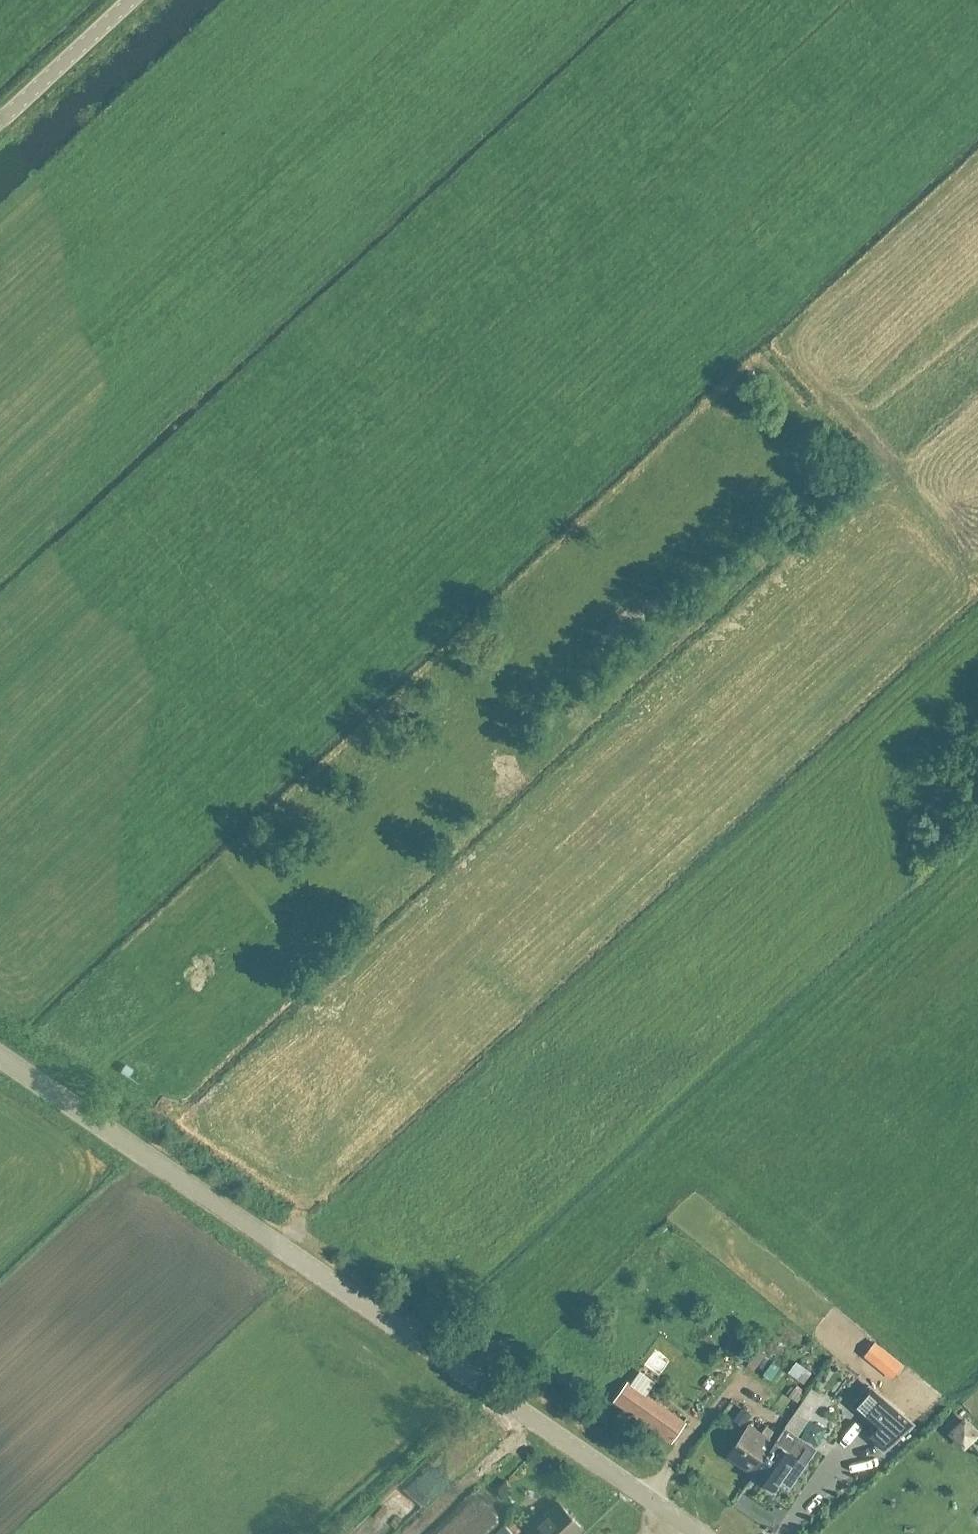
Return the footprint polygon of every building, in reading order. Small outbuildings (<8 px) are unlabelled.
[(900,1368),(911,1354),(880,1330),(869,1345),(900,1368)] [(740,1361),(747,1352),(740,1346),(733,1355),(740,1361)] [(843,1352),(819,1386),(841,1402),(865,1368),(843,1352)] [(768,1363),(779,1373),(788,1362),(778,1353),(768,1363)] [(812,1372),(796,1360),(788,1371),(804,1383),(812,1372)] [(628,1381),(615,1400),(672,1441),(686,1422),(628,1381)] [(861,1394),(853,1404),(864,1413),(875,1423),(871,1427),(867,1432),(875,1440),(884,1447),(898,1434),(912,1422),(891,1403),(869,1384),(861,1394)] [(792,1409),(803,1392),(795,1386),(783,1403),(792,1409)] [(810,1387),(796,1414),(817,1425),(831,1398),(810,1387)] [(734,1417),(742,1424),(751,1413),(743,1407),(734,1417)] [(953,1431),(965,1443),(977,1431),(966,1418),(953,1431)] [(727,1455),(775,1488),(781,1478),(789,1483),(814,1447),(784,1427),(774,1440),(749,1423),(727,1455)] [(856,1454),(870,1436),(863,1431),(849,1449),(856,1454)] [(583,1526),(559,1501),(528,1530),(530,1531),(527,1533),(574,1533),(583,1526)] [(505,1522),(492,1533),(517,1533),(505,1522)]
